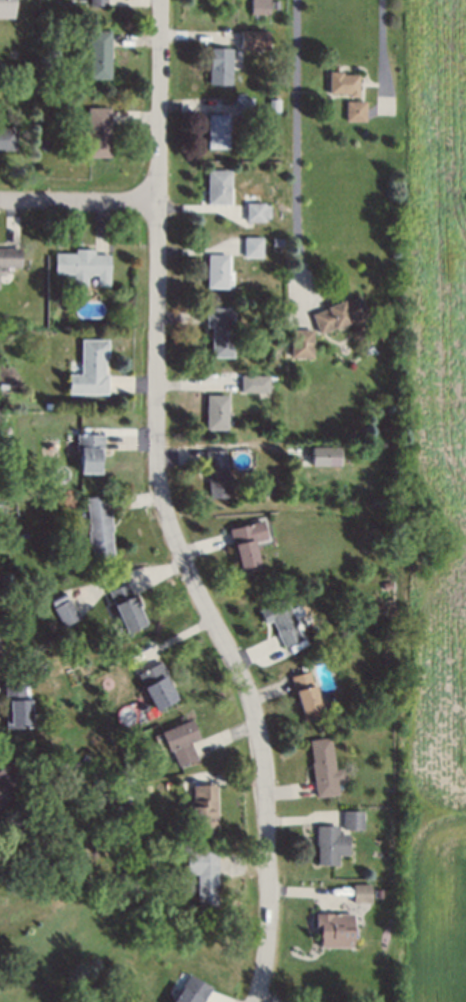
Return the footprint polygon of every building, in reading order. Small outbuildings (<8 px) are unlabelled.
[(13,18),(12,0),(0,0),(0,18),(13,18)] [(251,12),(252,0),(268,0),(268,12),(251,12)] [(240,52),(240,32),(256,32),(256,40),(263,40),(263,52),(240,52)] [(110,81),(87,80),(88,33),(111,34),(110,81)] [(233,86),(208,85),(209,51),(234,52),(233,86)] [(358,97),(329,94),(330,74),(343,75),(343,78),(359,80),(358,97)] [(271,110),(271,96),(281,96),(281,111),(271,110)] [(68,97),(67,108),(57,108),(57,97),(68,97)] [(235,116),(235,100),(252,100),(252,117),(235,116)] [(366,125),(345,124),(346,103),(368,105),(366,125)] [(87,161),(88,110),(111,110),(110,161),(87,161)] [(208,152),(208,117),(230,117),(230,152),(208,152)] [(17,152),(0,152),(0,130),(17,130),(17,152)] [(207,207),(207,174),(231,174),(230,207),(207,207)] [(246,224),(246,206),(264,206),(264,224),(246,224)] [(262,260),(242,259),(242,241),(263,242),(262,260)] [(6,268),(0,268),(0,251),(22,252),(22,269),(12,269),(12,274),(6,273),(6,268)] [(98,290),(98,278),(87,278),(87,289),(71,289),(72,277),(55,277),(56,258),(75,258),(75,252),(94,252),(94,258),(109,258),(109,290),(98,290)] [(208,292),(208,259),(228,259),(227,292),(208,292)] [(319,336),(312,317),(361,298),(368,317),(319,336)] [(234,358),(211,357),(211,330),(204,330),(204,313),(234,313),(234,358)] [(313,332),(312,359),(290,358),(291,331),(313,332)] [(81,395),(81,342),(106,342),(106,358),(103,358),(103,377),(107,377),(107,395),(81,395)] [(268,395),(240,394),(241,378),(268,379),(268,395)] [(228,431),(206,431),(207,398),(229,399),(228,431)] [(100,474),(80,473),(80,457),(77,457),(78,438),(104,438),(104,461),(101,461),(100,474)] [(311,465),(310,446),(339,445),(340,464),(311,465)] [(231,498),(210,501),(205,455),(225,452),(231,498)] [(95,560),(94,551),(90,551),(89,538),(84,539),(83,529),(88,529),(85,501),(106,498),(107,508),(110,508),(113,533),(110,533),(113,558),(95,560)] [(237,576),(227,532),(254,526),(258,541),(253,542),(259,571),(237,576)] [(385,588),(383,583),(391,580),(393,586),(385,588)] [(111,591),(126,584),(132,598),(134,597),(136,604),(135,604),(144,624),(127,632),(116,604),(117,604),(111,591)] [(69,599),(79,617),(65,626),(55,607),(69,599)] [(284,649),(272,624),(266,627),(260,614),(287,601),(299,626),(295,628),(301,641),(284,649)] [(157,713),(138,678),(159,667),(167,681),(164,682),(176,703),(157,713)] [(302,723),(290,679),(308,674),(311,687),(314,686),(320,708),(318,708),(321,717),(302,723)] [(5,731),(5,686),(25,686),(24,696),(30,696),(30,731),(5,731)] [(176,765),(171,752),(167,753),(160,734),(192,722),(199,740),(189,744),(194,759),(176,765)] [(316,799),(311,766),(315,765),(312,743),(329,740),(338,796),(316,799)] [(7,793),(0,798),(0,769),(8,763),(19,778),(5,789),(7,793)] [(197,836),(197,829),(191,829),(190,800),(195,800),(194,787),(218,786),(219,829),(213,829),(214,836),(197,836)] [(343,826),(343,812),(364,812),(363,826),(343,826)] [(338,822),(338,834),(349,834),(349,851),(339,851),(338,863),(317,862),(318,840),(315,840),(315,821),(338,822)] [(196,912),(197,864),(218,864),(217,912),(196,912)] [(355,901),(356,883),(374,884),(373,902),(355,901)] [(320,948),(321,936),(316,936),(316,916),(341,916),(341,928),(356,928),(355,948),(320,948)] [(213,992),(206,1001),(172,1001),(190,976),(213,992)]
